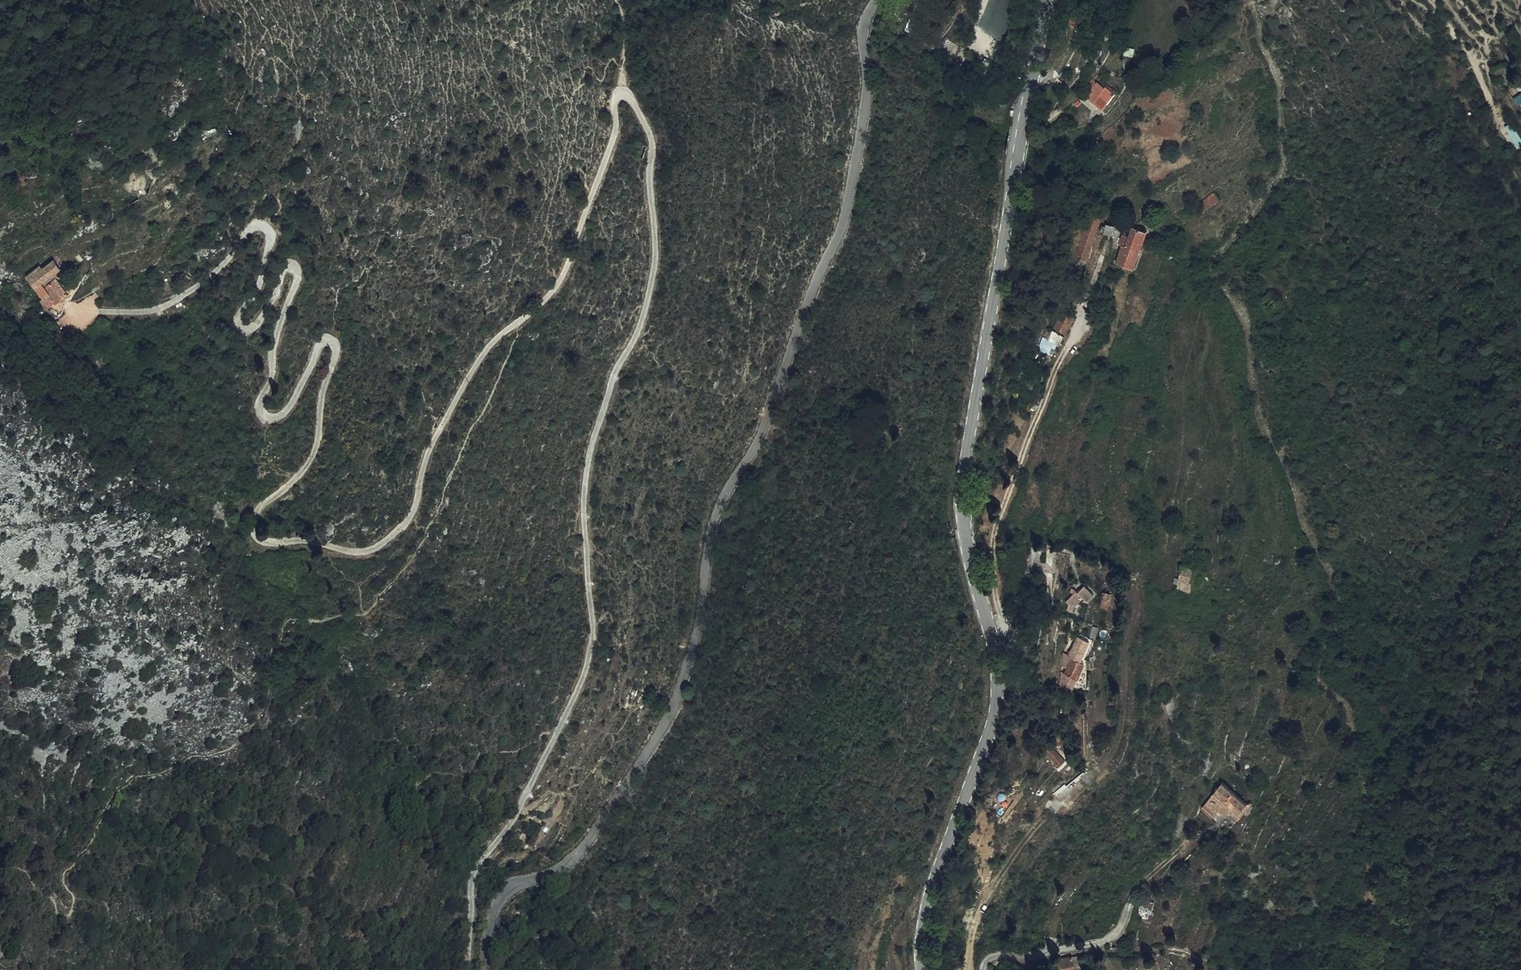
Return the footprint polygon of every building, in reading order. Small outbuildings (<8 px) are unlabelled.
[(1066,18),(1064,32),(1073,33),(1075,21),(1075,19),(1066,18)] [(1079,38),(1082,22),(1075,21),(1073,33),(1072,36),(1079,38)] [(1093,50),(1089,60),(1098,63),(1101,53),(1093,50)] [(1084,101),(1101,111),(1111,94),(1110,93),(1112,90),(1104,85),(1102,88),(1094,84),(1092,87),(1089,85),(1082,96),(1086,98),(1084,101)] [(1058,85),(1055,89),(1061,96),(1065,92),(1058,85)] [(134,200),(138,204),(145,199),(142,195),(144,191),(145,186),(143,182),(141,178),(137,175),(134,174),(129,174),(125,175),(121,178),(118,182),(117,187),(118,192),(120,196),(123,199),(127,201),(131,201),(134,200)] [(1216,195),(1196,212),(1203,220),(1223,203),(1216,195)] [(1124,233),(1131,235),(1133,225),(1126,224),(1124,233)] [(1111,231),(1103,231),(1103,240),(1111,239),(1111,231)] [(1119,252),(1113,270),(1132,275),(1145,237),(1132,233),(1130,240),(1122,238),(1118,249),(1119,252)] [(173,291),(185,287),(183,284),(187,282),(185,279),(181,281),(168,287),(159,291),(164,301),(173,291)] [(56,309),(58,310),(69,300),(54,284),(45,293),(43,295),(56,309)] [(177,295),(186,289),(185,287),(173,291),(164,301),(177,295)] [(1283,307),(1275,297),(1263,307),(1270,317),(1283,307)] [(1061,320),(1064,311),(1056,309),(1043,347),(1053,350),(1064,321),(1061,320)] [(1196,581),(1198,574),(1184,570),(1181,584),(1194,587),(1196,581)] [(1196,581),(1204,583),(1205,576),(1198,574),(1196,581)] [(1204,583),(1196,581),(1194,587),(1202,589),(1204,583)] [(1194,587),(1181,584),(1179,591),(1192,595),(1194,587)] [(1059,591),(1063,594),(1058,600),(1060,601),(1059,612),(1065,612),(1066,605),(1073,595),(1060,585),(1059,591)] [(1097,591),(1093,598),(1102,604),(1106,598),(1097,591)] [(1093,598),(1089,604),(1098,610),(1102,604),(1093,598)] [(1069,654),(1085,661),(1095,642),(1079,634),(1069,654)] [(1070,659),(1065,658),(1066,651),(1061,649),(1055,663),(1061,668),(1059,672),(1070,680),(1080,666),(1070,659)] [(1014,688),(1017,677),(1008,674),(1006,685),(1014,688)] [(1042,751),(1057,763),(1060,760),(1063,762),(1067,758),(1064,755),(1062,758),(1047,746),(1042,751)] [(1252,803),(1223,780),(1201,810),(1212,818),(1218,810),(1226,816),(1229,811),(1240,819),(1252,803)] [(1141,915),(1146,916),(1151,903),(1154,896),(1151,895),(1150,902),(1144,900),(1141,915)] [(1154,896),(1151,903),(1146,916),(1143,927),(1152,929),(1156,913),(1152,912),(1156,896),(1154,896)] [(1075,960),(1063,963),(1065,969),(1077,969),(1075,960)]
